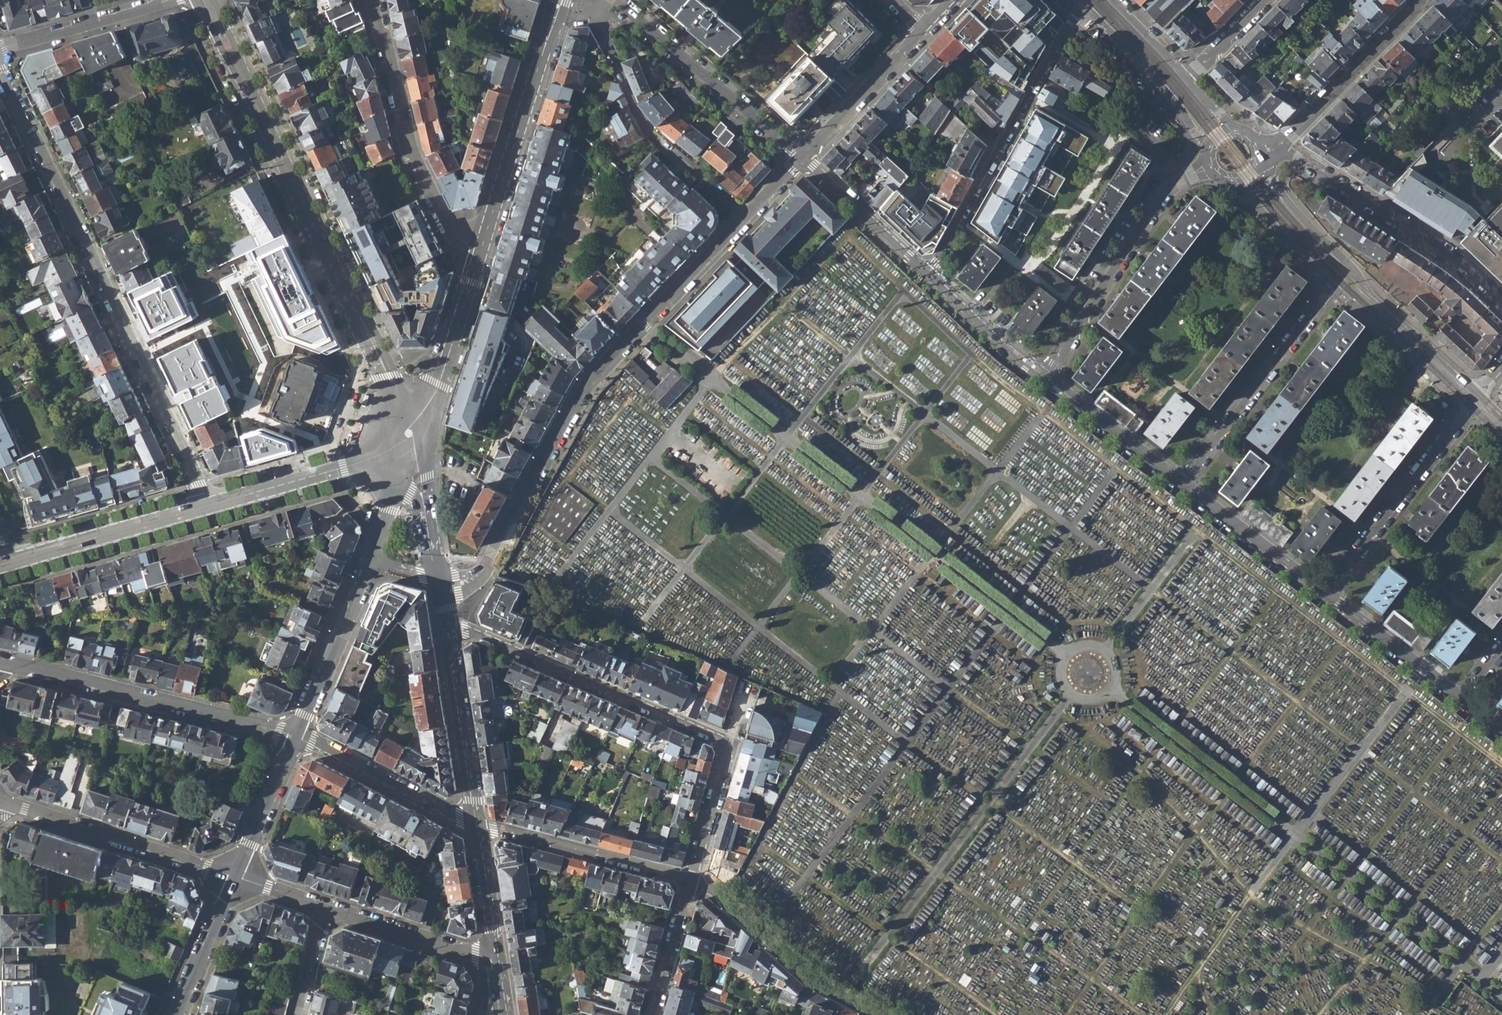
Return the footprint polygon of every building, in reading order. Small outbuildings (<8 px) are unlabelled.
[(10,2),(3,6),(10,29),(34,22),(29,5),(22,7),(20,0),(16,0),(10,2)] [(29,5),(34,22),(51,18),(46,0),(28,0),(29,5)] [(51,18),(84,8),(82,0),(46,0),(51,18)] [(84,8),(92,6),(90,0),(82,0),(84,8)] [(249,26),(264,19),(257,4),(258,1),(260,0),(237,0),(237,2),(249,26)] [(325,12),(329,10),(351,0),(319,0),(325,12)] [(355,0),(351,0),(329,10),(333,20),(335,19),(344,36),(365,26),(363,18),(355,0)] [(393,14),(410,10),(407,0),(390,0),(393,14)] [(505,6),(506,7),(507,8),(508,9),(508,10),(511,11),(506,25),(530,33),(539,4),(528,0),(504,0),(505,6)] [(662,4),(663,3),(690,26),(690,27),(711,45),(711,44),(724,55),(742,37),(716,15),(716,14),(708,8),(698,0),(658,0),(662,4)] [(829,9),(836,16),(824,27),(829,33),(809,53),(817,61),(834,76),(841,69),(838,66),(844,60),(848,63),(878,34),(873,29),(876,25),(851,0),(838,0),(829,9)] [(967,7),(993,32),(1014,51),(1035,72),(1058,32),(1048,23),(1055,14),(1041,0),(975,0),(967,7)] [(1164,28),(1181,12),(1191,2),(1193,0),(1155,0),(1145,10),(1164,28)] [(1191,2),(1208,27),(1204,30),(1209,35),(1219,28),(1218,27),(1208,12),(1202,4),(1199,0),(1193,0),(1191,2)] [(1208,12),(1218,27),(1241,4),(1237,0),(1213,0),(1212,1),(1215,5),(1208,12)] [(1291,18),(1306,2),(1305,0),(1280,0),(1277,4),(1291,18)] [(1388,16),(1372,0),(1371,0),(1363,0),(1358,5),(1359,6),(1357,9),(1361,13),(1377,28),(1388,16)] [(1388,16),(1400,4),(1396,0),(1371,0),(1372,0),(1388,16)] [(1451,23),(1453,21),(1460,27),(1467,19),(1461,13),(1465,9),(1468,6),(1467,4),(1462,0),(1433,0),(1431,2),(1434,6),(1451,23)] [(1258,23),(1275,40),(1279,36),(1283,33),(1275,25),(1279,21),(1287,29),(1295,21),(1291,18),(1277,4),(1258,23)] [(505,6),(499,23),(506,25),(511,11),(508,10),(508,9),(507,8),(506,7),(505,6)] [(1431,40),(1432,41),(1443,30),(1445,32),(1452,24),(1451,23),(1434,6),(1415,24),(1431,40)] [(1478,15),(1468,6),(1465,9),(1474,19),(1478,15)] [(984,41),(993,32),(967,7),(948,28),(967,46),(973,52),(984,41)] [(393,14),(399,38),(420,33),(418,21),(416,9),(410,10),(393,14)] [(1206,37),(1181,12),(1164,28),(1185,49),(1188,49),(1206,37)] [(1349,25),(1365,40),(1377,28),(1361,13),(1349,24),(1349,25)] [(139,58),(143,60),(144,60),(149,58),(153,53),(180,44),(182,40),(179,33),(188,27),(184,19),(173,14),(128,27),(137,59),(139,58)] [(249,26),(257,42),(279,32),(271,16),(264,19),(249,26)] [(792,120),(834,76),(817,61),(809,53),(774,21),(745,52),(781,85),(769,98),(792,120)] [(528,41),(530,33),(506,25),(499,23),(497,31),(528,41)] [(1275,40),(1258,23),(1239,43),(1254,60),(1261,54),(1258,51),(1257,52),(1253,48),(1258,43),(1260,45),(1261,44),(1266,48),(1275,40)] [(1397,42),(1414,58),(1419,52),(1431,40),(1415,24),(1397,42)] [(1336,39),(1351,54),(1365,40),(1349,25),(1336,39)] [(570,29),(563,50),(584,56),(587,44),(589,45),(593,35),(588,27),(570,29)] [(288,28),(279,32),(257,42),(268,66),(283,58),(277,47),(293,39),(288,28)] [(948,28),(928,48),(945,64),(947,66),(967,46),(948,28)] [(115,31),(76,42),(87,64),(88,68),(127,57),(115,31)] [(993,32),(984,41),(1018,74),(1013,83),(1024,90),(1035,72),(1014,51),(993,32)] [(399,38),(404,59),(424,54),(427,54),(423,33),(420,33),(399,38)] [(600,48),(593,35),(589,45),(600,48)] [(1325,47),(1342,63),(1351,54),(1336,39),(1331,35),(1322,44),(1325,47)] [(1458,45),(1462,49),(1469,41),(1466,38),(1458,45)] [(76,42),(54,48),(62,64),(67,74),(87,64),(76,42)] [(1399,72),(1400,73),(1414,58),(1397,42),(1383,57),(1399,72)] [(1239,43),(1223,59),(1231,67),(1235,72),(1238,73),(1241,72),(1254,60),(1239,43)] [(1314,70),(1326,80),(1342,63),(1325,47),(1308,65),(1314,70)] [(24,68),(34,90),(49,83),(43,72),(45,68),(62,64),(54,48),(31,55),(24,68)] [(928,48),(907,70),(924,86),(945,64),(928,48)] [(563,50),(559,64),(580,71),(585,56),(584,56),(563,50)] [(351,72),(357,85),(376,76),(365,51),(339,64),(345,74),(351,72)] [(488,60),(498,63),(501,54),(491,51),(488,60)] [(1414,58),(1417,61),(1423,55),(1419,52),(1414,58)] [(404,59),(409,80),(428,76),(429,75),(424,54),(404,59)] [(491,84),(492,84),(512,90),(521,60),(501,54),(498,63),(491,84)] [(622,62),(639,102),(654,94),(638,55),(622,62)] [(1082,61),(1079,66),(1062,56),(1049,77),(1071,90),(1069,94),(1067,97),(1060,93),(1061,91),(1046,82),(1043,88),(1061,99),(1071,105),(1078,93),(1091,71),(1094,67),(1082,61)] [(1386,82),(1388,84),(1400,73),(1399,72),(1383,57),(1372,68),(1386,82)] [(1417,61),(1414,58),(1400,73),(1406,79),(1420,64),(1417,61)] [(270,70),(281,93),(303,83),(306,82),(295,59),(270,70)] [(1209,74),(1217,81),(1228,70),(1231,67),(1223,59),(1209,74)] [(559,64),(554,81),(574,87),(584,90),(586,86),(578,83),(580,79),(584,81),(586,72),(580,71),(559,64)] [(125,71),(131,84),(138,81),(132,68),(125,71)] [(1357,83),(1371,97),(1386,82),(1372,68),(1357,83)] [(906,106),(923,88),(924,86),(907,70),(888,90),(904,105),(906,106)] [(1237,79),(1233,75),(1228,70),(1217,81),(1237,102),(1248,90),(1241,84),(1246,79),(1242,74),(1237,79)] [(1303,82),(1314,91),(1326,80),(1314,70),(1303,82)] [(1111,87),(1091,71),(1078,93),(1086,98),(1092,89),(1105,97),(1111,87)] [(1020,98),(1024,90),(1013,83),(997,73),(992,81),(1008,91),(1020,98)] [(1435,78),(1443,86),(1447,81),(1439,74),(1435,78)] [(95,82),(101,95),(114,88),(108,76),(95,82)] [(355,86),(362,101),(381,93),(376,76),(357,85),(355,86)] [(409,80),(414,102),(435,97),(433,85),(430,85),(428,76),(409,80)] [(679,79),(672,85),(684,99),(690,93),(679,79)] [(44,114),(45,113),(63,104),(65,103),(54,81),(49,83),(34,90),(44,114)] [(554,81),(548,97),(569,103),(574,87),(554,81)] [(608,97),(613,99),(623,94),(618,82),(612,81),(608,97)] [(971,88),(1006,122),(1020,98),(1008,91),(1001,103),(977,81),(971,88)] [(1069,94),(1047,81),(1046,82),(1061,91),(1060,93),(1067,97),(1069,94)] [(281,93),(292,117),(313,107),(307,94),(307,93),(303,83),(281,93)] [(1342,99),(1357,115),(1372,99),(1371,97),(1357,83),(1342,99)] [(478,114),(481,114),(502,121),(512,90),(492,84),(487,103),(484,103),(483,105),(481,104),(478,114)] [(932,89),(930,91),(936,97),(951,111),(963,98),(971,88),(966,84),(949,104),(932,89)] [(1262,94),(1256,87),(1253,85),(1248,90),(1237,102),(1252,112),(1266,97),(1262,94)] [(924,94),(932,101),(936,97),(930,91),(924,86),(923,88),(926,91),(924,94)] [(1269,87),(1262,94),(1266,97),(1271,93),(1274,91),(1269,87)] [(1006,122),(971,88),(963,98),(1000,133),(1006,122)] [(1055,108),(1061,99),(1043,88),(1038,98),(1055,108)] [(896,124),(908,121),(915,114),(906,106),(904,105),(888,90),(870,109),(887,124),(893,129),(896,124)] [(639,102),(658,125),(674,110),(675,108),(669,101),(661,91),(654,94),(639,102)] [(108,110),(114,121),(149,104),(143,93),(108,110)] [(359,103),(366,119),(384,110),(381,93),(362,101),(359,103)] [(1252,112),(1266,120),(1284,102),(1271,93),(1266,97),(1252,112)] [(608,116),(611,117),(624,106),(626,104),(628,102),(623,94),(613,99),(608,116)] [(675,95),(669,101),(675,108),(681,102),(675,95)] [(1290,95),(1284,102),(1266,120),(1278,128),(1300,105),(1298,102),(1290,95)] [(1386,112),(1388,114),(1397,105),(1403,99),(1400,96),(1386,112)] [(1438,111),(1450,122),(1465,107),(1453,96),(1438,111)] [(414,102),(419,125),(441,120),(439,112),(438,113),(435,97),(414,102)] [(548,97),(540,123),(563,130),(571,104),(569,103),(548,97)] [(919,117),(936,133),(951,111),(936,97),(932,101),(919,117)] [(1324,116),(1340,132),(1357,115),(1342,99),(1324,116)] [(1403,99),(1397,105),(1400,108),(1406,102),(1403,99)] [(292,117),(302,137),(322,127),(333,122),(324,101),(313,107),(292,117)] [(213,143),(215,142),(238,131),(224,103),(199,115),(203,124),(213,143)] [(45,113),(52,128),(70,119),(63,104),(45,113)] [(616,139),(622,149),(633,142),(632,140),(644,134),(636,123),(634,124),(624,106),(611,117),(600,125),(606,134),(608,132),(613,140),(616,139)] [(870,109),(853,126),(870,141),(881,131),(887,136),(893,129),(887,124),(870,109)] [(1081,157),(1092,139),(1038,109),(972,226),(1003,245),(1006,240),(1020,248),(1030,232),(1016,223),(1036,189),(1056,201),(1067,183),(1048,171),(1062,146),(1081,157)] [(366,135),(371,146),(377,143),(387,138),(390,137),(384,110),(366,119),(371,130),(368,132),(366,135)] [(658,125),(676,140),(689,125),(678,115),(679,114),(674,110),(658,125)] [(925,151),(953,168),(970,177),(988,146),(951,111),(936,133),(925,151)] [(481,114),(471,144),(493,151),(502,121),(481,114)] [(77,115),(71,119),(75,128),(82,124),(77,115)] [(191,119),(196,127),(203,124),(199,115),(191,119)] [(1303,144),(1339,167),(1356,149),(1347,143),(1340,139),(1335,145),(1331,142),(1340,132),(1324,116),(1303,138),(1303,144)] [(58,141),(60,140),(75,133),(77,132),(75,128),(71,119),(70,119),(52,128),(58,141)] [(419,125),(424,148),(428,156),(442,149),(441,144),(445,142),(441,120),(419,125)] [(538,236),(554,187),(558,188),(559,186),(561,177),(562,175),(558,174),(566,148),(578,151),(586,159),(581,175),(596,179),(604,154),(586,137),(563,130),(540,123),(524,173),(527,174),(525,180),(522,179),(517,195),(519,195),(511,220),(512,221),(510,227),(509,226),(509,228),(507,227),(495,267),(523,276),(529,256),(532,257),(534,249),(538,250),(539,248),(542,240),(542,237),(538,236)] [(690,123),(689,125),(676,140),(695,155),(708,139),(690,123)] [(864,153),(879,166),(880,164),(888,156),(870,142),(870,141),(853,126),(834,147),(850,161),(863,148),(866,150),(864,153)] [(302,137),(308,150),(328,141),(322,127),(302,137)] [(17,148),(8,130),(0,134),(0,156),(17,148)] [(705,158),(724,174),(729,168),(731,166),(737,157),(726,148),(735,137),(727,130),(705,158)] [(252,161),(238,131),(215,142),(220,153),(218,154),(224,166),(227,165),(229,172),(252,161)] [(1362,180),(1374,162),(1371,160),(1373,155),(1367,151),(1379,138),(1372,131),(1356,149),(1339,167),(1362,180)] [(1490,145),(1501,157),(1501,132),(1490,145)] [(60,140),(68,156),(83,148),(75,133),(60,140)] [(367,147),(372,164),(391,157),(394,155),(395,155),(394,152),(387,138),(377,143),(371,146),(367,147)] [(108,159),(109,159),(105,151),(99,140),(83,148),(68,156),(66,157),(75,175),(77,174),(94,166),(108,159)] [(308,150),(317,169),(338,160),(331,147),(328,141),(308,150)] [(428,156),(439,177),(455,170),(461,167),(454,152),(464,148),(464,146),(465,143),(460,141),(442,149),(428,156)] [(471,144),(465,143),(464,146),(470,147),(463,167),(469,169),(485,174),(493,151),(471,144)] [(336,144),(331,147),(338,160),(342,158),(336,144)] [(1053,266),(1070,277),(1147,157),(1130,146),(1053,266)] [(1415,153),(1419,156),(1421,154),(1425,149),(1421,146),(1415,153)] [(824,158),(841,175),(850,166),(852,163),(850,161),(834,147),(824,158)] [(10,179),(21,174),(25,172),(21,162),(23,161),(17,148),(0,156),(10,179)] [(904,169),(910,174),(911,173),(922,155),(916,150),(904,169)] [(691,191),(651,152),(641,163),(645,167),(635,178),(665,207),(667,205),(672,210),(674,209),(677,212),(679,224),(675,228),(674,227),(656,245),(654,243),(625,272),(614,285),(621,291),(639,307),(659,286),(654,281),(659,276),(662,279),(666,278),(676,268),(673,266),(684,255),(687,257),(690,253),(688,252),(693,246),(695,248),(715,227),(713,225),(713,224),(714,223),(714,221),(714,216),(714,214),(713,213),(713,211),(712,210),(714,208),(694,188),(691,191)] [(1376,157),(1374,162),(1376,164),(1378,161),(1384,154),(1381,152),(1376,157)] [(1399,178),(1393,185),(1402,191),(1418,174),(1427,164),(1421,154),(1419,156),(1399,178)] [(755,165),(742,179),(753,188),(771,169),(757,156),(751,162),(755,165)] [(880,164),(903,182),(910,174),(904,169),(888,156),(880,164)] [(338,160),(346,177),(350,175),(342,158),(338,160)] [(94,166),(77,174),(82,183),(80,184),(86,198),(105,189),(108,187),(104,178),(113,174),(114,171),(108,159),(94,166)] [(317,169),(326,187),(346,177),(338,160),(317,169)] [(1362,180),(1384,194),(1385,193),(1399,178),(1376,164),(1374,162),(1362,180)] [(854,171),(850,166),(841,175),(846,180),(854,171)] [(740,202),(753,188),(742,179),(729,168),(724,174),(717,183),(740,202)] [(974,179),(970,177),(953,168),(938,193),(958,206),(974,179)] [(474,208),(485,174),(469,169),(466,179),(459,178),(455,170),(439,177),(455,210),(464,207),(474,208)] [(326,187),(348,234),(366,225),(381,218),(359,171),(350,175),(346,177),(326,187)] [(9,208),(30,199),(24,187),(27,186),(21,174),(10,179),(0,184),(0,200),(5,210),(9,208)] [(1428,180),(1418,174),(1402,191),(1393,185),(1385,193),(1404,206),(1428,180)] [(856,190),(866,199),(871,193),(874,190),(874,189),(869,184),(873,179),(870,175),(865,180),(857,188),(856,190)] [(852,185),(856,190),(857,188),(865,180),(861,176),(852,185)] [(766,281),(777,292),(792,276),(771,258),(812,215),(832,234),(847,219),(804,178),(790,194),(793,196),(773,217),(752,239),(749,236),(734,251),(766,281)] [(866,199),(878,210),(896,191),(883,180),(880,182),(884,186),(878,193),(875,196),(871,193),(866,199)] [(1470,234),(1484,218),(1471,206),(1428,180),(1404,206),(1420,216),(1420,218),(1452,238),(1459,227),(1470,234)] [(114,185),(109,187),(118,205),(123,203),(114,185)] [(180,206),(192,200),(185,185),(173,191),(180,206)] [(85,199),(94,216),(118,205),(109,187),(108,187),(105,189),(86,198),(85,199)] [(921,212),(896,191),(878,210),(879,217),(923,258),(938,249),(958,211),(932,194),(921,212)] [(1117,336),(1215,207),(1195,192),(1097,320),(1117,336)] [(28,225),(49,215),(43,204),(41,204),(36,195),(30,199),(9,208),(21,228),(28,225)] [(511,220),(519,195),(517,195),(507,227),(509,228),(509,226),(510,227),(512,221),(511,220)] [(1318,211),(1338,234),(1350,208),(1328,195),(1318,211)] [(348,234),(359,257),(373,286),(394,275),(400,272),(390,251),(407,243),(417,264),(433,257),(443,252),(418,200),(391,213),(402,235),(386,243),(379,228),(369,232),(366,225),(348,234)] [(124,217),(118,205),(94,216),(103,237),(119,230),(115,221),(124,217)] [(1382,262),(1387,256),(1399,239),(1350,208),(1338,234),(1382,262)] [(1501,279),(1501,208),(1489,222),(1484,218),(1470,234),(1462,242),(1501,279)] [(141,228),(148,242),(186,224),(179,210),(141,228)] [(251,222),(262,245),(287,233),(276,210),(251,222)] [(28,225),(35,240),(56,230),(49,215),(28,225)] [(65,248),(56,230),(35,240),(39,247),(35,250),(40,260),(65,248)] [(108,245),(121,274),(145,262),(153,259),(138,230),(108,245)] [(295,251),(287,233),(262,245),(265,254),(263,258),(266,263),(270,264),(271,265),(274,272),(274,273),(293,264),(288,254),(295,251)] [(1444,301),(1457,312),(1459,314),(1462,314),(1464,312),(1486,332),(1483,335),(1484,337),(1474,347),(1447,322),(1438,332),(1439,339),(1472,370),(1482,369),(1501,344),(1501,320),(1467,287),(1431,260),(1399,239),(1387,256),(1436,288),(1447,297),(1444,301)] [(956,280),(975,294),(985,280),(1000,259),(982,246),(956,280)] [(47,280),(51,288),(74,277),(77,275),(67,253),(29,271),(33,278),(35,280),(41,281),(47,280)] [(684,255),(673,266),(676,268),(683,261),(687,257),(684,255)] [(394,275),(373,286),(386,312),(408,311),(408,304),(421,303),(422,310),(442,309),(454,273),(453,271),(448,273),(448,271),(446,269),(444,268),(442,268),(439,269),(433,257),(417,264),(416,265),(419,272),(417,273),(417,289),(401,290),(394,275)] [(757,289),(727,261),(665,327),(698,353),(757,289)] [(121,274),(130,291),(150,281),(154,279),(145,262),(121,274)] [(271,265),(270,264),(264,268),(267,275),(274,272),(271,265)] [(1192,391),(1214,407),(1311,280),(1289,264),(1192,391)] [(523,276),(495,267),(481,309),(505,316),(510,314),(523,276)] [(659,276),(654,281),(659,286),(666,278),(662,279),(659,276)] [(65,318),(68,317),(92,306),(82,284),(78,286),(74,277),(51,288),(65,318)] [(597,286),(588,277),(575,291),(584,300),(597,286)] [(294,358),(288,374),(258,311),(209,335),(212,347),(230,339),(230,336),(236,333),(235,330),(255,321),(281,377),(281,379),(283,379),(280,390),(283,391),(280,399),(279,398),(278,400),(277,403),(275,408),(275,409),(234,421),(235,426),(238,435),(240,444),(247,466),(252,465),(250,458),(256,456),(255,452),(307,436),(311,424),(301,421),(304,412),(305,410),(306,411),(318,383),(316,382),(320,372),(316,370),(320,357),(329,353),(319,330),(331,325),(323,311),(312,316),(297,285),(263,301),(277,332),(283,330),(293,351),(295,352),(297,351),(299,355),(297,359),(294,358)] [(1011,319),(1030,334),(1056,299),(1037,285),(1011,319)] [(597,313),(616,331),(639,307),(621,291),(616,296),(612,296),(596,312),(597,313)] [(1426,321),(1435,311),(1418,295),(1406,308),(1419,320),(1426,321)] [(1435,311),(1447,322),(1457,312),(1444,301),(1435,311)] [(523,326),(537,339),(552,354),(560,362),(580,341),(576,336),(574,334),(569,340),(554,326),(559,320),(553,315),(543,305),(523,326)] [(68,317),(79,339),(103,328),(92,306),(68,317)] [(1270,452),(1369,325),(1368,324),(1348,308),(1249,435),(1270,452)] [(412,319),(408,311),(386,312),(402,347),(431,347),(442,309),(422,310),(421,310),(418,318),(412,319)] [(481,309),(450,406),(447,423),(485,436),(509,381),(518,384),(524,370),(512,366),(509,368),(505,380),(497,377),(510,345),(504,339),(512,314),(511,314),(510,314),(505,316),(481,309)] [(583,328),(576,336),(580,341),(594,354),(616,331),(597,313),(590,321),(585,316),(578,323),(583,328)] [(211,377),(182,390),(183,392),(185,391),(189,400),(220,385),(223,383),(228,400),(239,395),(247,392),(261,386),(264,396),(278,400),(279,398),(280,399),(283,391),(280,390),(283,379),(281,379),(281,377),(255,321),(235,330),(236,333),(230,336),(230,339),(212,347),(218,359),(209,364),(210,366),(207,368),(211,377)] [(88,361),(90,360),(113,349),(103,328),(79,339),(77,340),(88,361)] [(162,357),(179,392),(182,390),(211,377),(207,368),(203,361),(206,359),(209,364),(218,359),(212,347),(209,335),(162,357)] [(1071,375),(1089,390),(1121,350),(1102,335),(1071,375)] [(580,341),(560,362),(574,375),(594,354),(580,341)] [(655,349),(648,342),(640,350),(648,357),(655,349)] [(90,360),(98,378),(121,367),(113,349),(90,360)] [(552,354),(539,381),(563,395),(574,375),(560,362),(552,354)] [(623,368),(642,385),(649,379),(650,377),(631,359),(623,368)] [(107,396),(109,400),(132,389),(121,367),(98,378),(101,383),(95,386),(101,398),(107,396)] [(675,367),(657,386),(658,387),(651,394),(666,408),(690,382),(675,367)] [(527,391),(532,394),(556,408),(563,395),(539,381),(534,378),(527,391)] [(642,385),(651,394),(658,387),(657,386),(649,379),(642,385)] [(232,411),(220,385),(189,400),(184,402),(196,428),(215,418),(232,411)] [(126,420),(130,418),(143,411),(132,389),(109,400),(104,403),(106,406),(113,403),(123,423),(126,422),(126,420)] [(1126,425),(1135,414),(1104,391),(1096,402),(1126,425)] [(257,401),(275,408),(277,403),(247,392),(239,395),(241,396),(257,401)] [(1147,431),(1164,444),(1171,435),(1194,406),(1177,393),(1147,431)] [(546,426),(556,408),(532,394),(529,401),(521,397),(514,410),(522,414),(546,426)] [(257,401),(241,396),(237,407),(254,412),(257,401)] [(1432,410),(1436,404),(1428,398),(1424,403),(1432,410)] [(1335,505),(1357,522),(1437,418),(1416,402),(1335,505)] [(5,483),(11,481),(22,505),(25,516),(20,518),(23,530),(118,503),(112,476),(111,475),(93,480),(92,475),(71,480),(72,485),(59,489),(42,455),(37,457),(34,452),(23,458),(0,409),(0,473),(5,483)] [(130,418),(137,433),(151,426),(143,411),(130,418)] [(311,424),(328,430),(331,422),(304,412),(301,421),(311,424)] [(522,414),(512,432),(536,445),(546,426),(522,414)] [(1135,414),(1126,425),(1134,431),(1143,420),(1135,414)] [(137,433),(130,418),(126,420),(126,422),(131,436),(137,433)] [(196,428),(207,450),(226,440),(238,435),(235,426),(225,431),(224,429),(221,430),(215,418),(196,428)] [(137,443),(148,467),(166,458),(151,426),(137,433),(131,436),(133,444),(137,443)] [(498,456),(494,463),(518,476),(536,445),(512,432),(508,439),(505,438),(496,455),(498,456)] [(221,473),(247,466),(240,444),(229,447),(226,440),(207,450),(216,472),(221,473)] [(1492,459),(1471,443),(1409,524),(1430,541),(1492,459)] [(1222,489),(1239,502),(1268,464),(1252,451),(1222,489)] [(166,458),(148,467),(142,470),(149,494),(170,488),(171,483),(169,476),(168,477),(166,473),(165,470),(170,467),(166,458)] [(485,481),(487,482),(508,494),(518,476),(494,463),(485,481)] [(87,466),(76,468),(77,475),(88,474),(87,466)] [(118,503),(149,494),(142,470),(141,468),(112,476),(118,503)] [(479,547),(508,494),(487,482),(485,484),(486,485),(459,535),(479,547)] [(540,524),(565,543),(595,503),(571,485),(565,493),(564,492),(540,524)] [(326,535),(327,534),(329,532),(327,524),(330,523),(344,509),(333,498),(309,505),(316,533),(326,535)] [(1242,514),(1282,544),(1291,531),(1252,502),(1242,514)] [(302,537),(316,533),(309,505),(283,513),(290,536),(301,534),(302,537)] [(1294,545),(1311,558),(1320,545),(1340,519),(1324,507),(1294,545)] [(291,538),(290,536),(283,513),(250,522),(255,537),(264,535),(267,544),(291,538)] [(333,547),(329,554),(349,562),(362,534),(361,527),(358,523),(348,513),(329,532),(327,534),(331,540),(330,545),(333,547)] [(238,526),(212,533),(222,567),(237,564),(238,568),(247,565),(245,558),(247,558),(238,526)] [(212,533),(193,538),(201,565),(208,563),(210,571),(222,567),(212,533)] [(160,548),(163,560),(169,581),(171,584),(184,581),(183,575),(202,570),(201,565),(193,538),(160,548)] [(153,550),(141,553),(147,576),(150,587),(169,581),(163,560),(156,562),(153,550)] [(304,573),(317,578),(338,588),(349,562),(329,554),(321,550),(316,561),(318,562),(315,569),(307,566),(304,573)] [(147,576),(141,553),(115,560),(122,583),(123,586),(125,596),(150,590),(150,587),(147,576)] [(115,560),(99,565),(105,588),(122,583),(115,560)] [(99,565),(73,572),(79,592),(81,597),(106,591),(105,588),(99,565)] [(1364,599),(1382,612),(1408,578),(1391,565),(1364,599)] [(73,572),(55,577),(60,597),(79,592),(73,572)] [(482,625),(527,644),(535,623),(508,611),(518,582),(503,577),(497,576),(477,612),(482,625)] [(55,577),(38,583),(42,605),(61,599),(60,597),(55,577)] [(1501,620),(1501,577),(1475,612),(1496,628),(1501,620)] [(317,578),(304,608),(326,617),(338,588),(317,578)] [(379,587),(355,643),(370,649),(375,652),(400,621),(397,617),(397,614),(409,599),(414,603),(418,597),(428,600),(427,591),(393,580),(379,587)] [(45,619),(42,605),(38,583),(30,585),(37,616),(45,619)] [(428,600),(418,597),(414,603),(400,621),(410,629),(431,625),(428,600)] [(297,605),(287,628),(311,638),(316,640),(326,617),(304,608),(297,605)] [(1412,644),(1421,632),(1394,611),(1385,623),(1412,644)] [(1432,651),(1450,665),(1456,657),(1476,631),(1458,617),(1432,651)] [(21,650),(25,632),(15,630),(15,627),(2,623),(2,626),(0,633),(0,645),(21,650)] [(527,644),(552,655),(557,643),(557,642),(535,633),(538,625),(535,623),(527,644)] [(410,629),(413,650),(434,647),(431,625),(410,629)] [(306,649),(311,638),(287,628),(283,626),(275,645),(270,643),(262,659),(290,671),(301,647),(306,649)] [(26,632),(25,632),(21,650),(36,654),(41,636),(26,632)] [(1421,632),(1412,644),(1421,651),(1430,639),(1421,632)] [(67,662),(91,668),(97,644),(98,639),(86,636),(85,639),(73,636),(67,662)] [(557,643),(569,648),(571,641),(560,636),(557,642),(557,643)] [(552,655),(578,666),(587,644),(582,642),(580,645),(571,641),(569,648),(557,643),(552,655)] [(638,669),(630,688),(648,696),(682,710),(691,690),(704,660),(694,655),(651,642),(647,651),(659,655),(670,658),(668,666),(658,662),(654,663),(650,665),(642,661),(640,665),(638,669)] [(129,648),(120,646),(108,643),(107,646),(97,644),(91,668),(113,673),(117,658),(126,660),(129,648)] [(355,643),(346,663),(368,673),(372,663),(366,660),(370,649),(355,643)] [(464,648),(469,676),(489,672),(492,674),(506,680),(515,661),(507,658),(502,668),(497,666),(491,666),(491,665),(482,665),(479,646),(473,643),(464,648)] [(578,666),(603,677),(607,665),(612,654),(587,644),(578,666)] [(413,651),(417,672),(438,669),(434,647),(413,650),(413,651)] [(181,667),(176,689),(196,694),(206,656),(194,653),(192,657),(184,655),(181,667)] [(603,677),(620,684),(628,666),(630,662),(612,654),(607,665),(603,677)] [(122,675),(159,685),(164,662),(165,661),(137,655),(135,663),(126,660),(122,675)] [(737,676),(704,660),(691,690),(707,696),(706,697),(728,707),(737,676)] [(542,673),(515,661),(506,680),(512,688),(515,684),(526,689),(533,692),(542,673)] [(620,684),(630,688),(638,669),(640,665),(631,661),(630,662),(628,666),(620,684)] [(159,685),(176,689),(181,667),(164,662),(159,685)] [(346,663),(337,686),(358,697),(368,673),(346,663)] [(420,725),(421,728),(446,725),(438,669),(417,672),(413,673),(414,677),(412,677),(419,725),(420,725)] [(471,691),(472,700),(498,696),(504,695),(503,687),(494,688),(492,674),(489,672),(469,676),(471,691)] [(568,684),(542,673),(533,692),(530,699),(536,700),(539,694),(559,702),(568,684)] [(250,703),(271,712),(272,711),(276,712),(280,712),(283,710),(286,706),(288,706),(296,686),(283,681),(280,687),(271,683),(272,681),(262,676),(250,703)] [(10,706),(35,713),(41,687),(16,681),(10,706)] [(595,696),(568,684),(559,702),(556,707),(583,719),(595,696)] [(358,697),(337,686),(328,707),(331,708),(320,722),(322,729),(347,742),(357,721),(343,714),(345,712),(348,711),(354,714),(361,699),(358,697)] [(760,686),(746,737),(767,744),(800,754),(823,712),(760,686)] [(53,717),(54,715),(59,692),(41,687),(35,713),(53,717)] [(533,692),(526,689),(523,696),(530,699),(533,692)] [(728,707),(706,697),(707,696),(691,690),(682,710),(722,727),(728,707)] [(54,715),(77,721),(82,697),(59,692),(54,715)] [(472,700),(476,722),(505,718),(502,704),(506,704),(504,695),(498,696),(472,700)] [(621,706),(595,696),(583,719),(609,731),(612,725),(621,706)] [(101,719),(109,721),(112,705),(82,697),(77,721),(99,726),(101,719)] [(371,712),(364,725),(369,727),(379,709),(367,702),(364,708),(371,712)] [(157,716),(112,705),(109,721),(107,728),(118,729),(119,725),(129,728),(128,732),(127,735),(152,742),(157,716)] [(638,736),(647,717),(621,706),(612,725),(609,731),(608,733),(617,737),(618,734),(636,742),(638,737),(638,736)] [(388,714),(379,709),(369,727),(377,731),(381,734),(382,731),(381,730),(388,714)] [(163,743),(169,744),(175,720),(157,716),(152,742),(150,748),(161,750),(163,743)] [(402,738),(409,741),(415,729),(394,717),(392,721),(393,724),(408,732),(407,733),(404,733),(402,738)] [(674,729),(647,717),(638,736),(638,737),(648,742),(645,749),(655,753),(657,749),(660,748),(666,750),(674,729)] [(476,722),(479,745),(499,742),(498,734),(506,725),(505,718),(476,722)] [(169,744),(186,748),(192,725),(175,720),(169,744)] [(567,720),(553,748),(555,749),(565,753),(579,726),(567,720)] [(347,742),(358,748),(369,727),(364,725),(357,721),(347,742)] [(532,739),(539,742),(548,724),(540,721),(532,739)] [(194,751),(203,753),(209,729),(192,725),(186,748),(185,752),(193,755),(194,751)] [(421,728),(425,754),(407,746),(406,748),(396,768),(448,796),(455,790),(455,788),(446,725),(421,728)] [(375,738),(377,731),(369,727),(358,748),(373,756),(379,740),(375,738)] [(238,736),(209,729),(203,753),(212,755),(210,762),(224,766),(231,765),(233,753),(235,752),(238,736)] [(686,734),(674,729),(666,750),(679,756),(681,752),(686,734)] [(0,744),(25,752),(27,742),(0,734),(0,744)] [(694,738),(686,734),(681,752),(694,756),(695,751),(691,750),(694,738)] [(746,737),(742,750),(764,756),(767,744),(746,737)] [(376,758),(396,768),(406,748),(387,738),(376,758)] [(479,745),(483,774),(506,770),(507,770),(506,759),(511,758),(508,741),(499,742),(479,745)] [(713,746),(705,742),(703,748),(696,747),(695,751),(694,756),(700,758),(713,761),(716,752),(713,746)] [(548,763),(555,749),(553,748),(546,745),(537,765),(548,763)] [(61,782),(59,788),(54,803),(72,809),(76,793),(71,792),(82,752),(70,749),(62,776),(61,782)] [(606,762),(610,754),(600,749),(596,758),(606,762)] [(742,750),(729,792),(749,798),(752,788),(764,792),(767,793),(765,798),(775,801),(794,765),(764,756),(742,750)] [(12,790),(29,795),(35,774),(40,757),(31,754),(26,769),(20,760),(1,773),(12,790)] [(686,767),(687,758),(679,756),(678,766),(686,767)] [(506,759),(507,770),(513,769),(516,766),(513,763),(512,758),(511,758),(506,759)] [(709,774),(713,761),(700,758),(698,764),(696,771),(709,774)] [(325,786),(342,795),(351,778),(316,759),(304,763),(297,782),(315,790),(318,783),(321,782),(324,783),(325,786)] [(696,771),(698,764),(691,762),(688,769),(696,771)] [(143,774),(166,781),(168,774),(146,767),(145,768),(143,774)] [(705,786),(709,774),(696,771),(688,769),(687,768),(684,780),(705,786)] [(54,770),(50,772),(48,778),(61,782),(62,776),(60,772),(54,770)] [(483,774),(486,793),(509,792),(506,770),(483,774)] [(48,778),(35,774),(29,795),(54,803),(59,788),(61,782),(48,778)] [(339,801),(380,822),(391,799),(351,778),(342,795),(339,800),(339,801)] [(653,779),(651,785),(660,788),(664,789),(667,784),(653,779)] [(701,799),(705,786),(684,780),(680,793),(701,799)] [(308,807),(315,790),(297,782),(287,805),(292,807),(303,812),(305,806),(308,807)] [(657,798),(660,788),(651,785),(647,796),(657,798)] [(729,792),(725,808),(744,813),(751,816),(757,797),(762,798),(764,792),(752,788),(749,798),(729,792)] [(83,811),(107,820),(113,797),(90,790),(83,811)] [(486,793),(488,804),(504,802),(505,802),(512,804),(514,798),(515,791),(509,792),(486,793)] [(677,804),(680,793),(674,791),(671,803),(676,804),(677,804)] [(525,825),(543,830),(551,803),(540,800),(541,794),(536,792),(531,802),(525,825)] [(107,820),(128,827),(136,802),(136,799),(115,793),(113,797),(107,820)] [(698,810),(701,799),(680,793),(677,804),(698,810)] [(508,821),(525,825),(531,802),(514,798),(512,804),(511,811),(508,821)] [(221,803),(214,819),(236,827),(246,804),(234,799),(231,806),(221,803)] [(430,855),(438,840),(445,828),(391,799),(380,822),(377,828),(382,831),(405,842),(404,845),(419,854),(421,851),(430,855)] [(128,827),(149,834),(157,808),(136,802),(128,827)] [(490,816),(508,821),(511,811),(503,809),(505,802),(504,802),(488,804),(490,816)] [(543,830),(559,834),(566,821),(572,809),(551,803),(543,830)] [(695,820),(698,810),(677,804),(676,804),(671,825),(661,860),(682,866),(688,845),(680,843),(679,849),(674,848),(676,841),(683,817),(695,820)] [(285,823),(292,807),(287,805),(279,822),(285,823)] [(321,819),(327,822),(331,815),(335,808),(328,805),(321,819)] [(180,815),(157,808),(149,834),(180,843),(188,822),(179,820),(180,815)] [(725,808),(714,845),(726,849),(747,855),(757,837),(753,835),(745,847),(733,844),(739,823),(741,823),(744,813),(725,808)] [(559,834),(600,845),(604,831),(606,826),(608,821),(580,813),(577,824),(566,821),(559,834)] [(766,820),(751,816),(744,813),(741,823),(754,827),(753,828),(760,830),(766,820)] [(365,833),(331,815),(327,822),(325,829),(359,845),(365,833)] [(600,845),(631,853),(635,838),(640,821),(633,818),(629,832),(628,836),(604,831),(600,845)] [(231,839),(236,827),(214,819),(213,822),(202,827),(198,826),(191,847),(204,851),(207,842),(222,836),(231,839)] [(631,853),(661,860),(671,825),(664,823),(659,839),(645,835),(644,841),(635,838),(631,853)] [(10,847),(36,856),(43,831),(22,824),(18,837),(13,836),(10,847)] [(604,831),(628,836),(629,832),(606,826),(604,831)] [(446,844),(447,850),(465,848),(463,838),(445,828),(438,840),(446,844)] [(94,879),(97,870),(103,851),(43,831),(36,856),(35,859),(94,879)] [(391,838),(404,845),(405,842),(382,831),(380,835),(388,839),(391,838)] [(524,864),(521,845),(501,840),(494,845),(498,868),(512,866),(524,864)] [(277,875),(307,884),(315,860),(316,856),(271,842),(266,853),(277,875)] [(722,860),(726,849),(714,845),(707,872),(712,874),(726,886),(738,872),(742,863),(731,858),(729,863),(722,860)] [(512,866),(498,868),(500,880),(503,880),(506,900),(526,897),(533,896),(532,889),(527,886),(526,877),(529,873),(537,872),(541,869),(540,866),(550,866),(561,868),(564,856),(530,847),(532,862),(524,864),(512,866)] [(444,851),(446,868),(468,865),(465,848),(447,850),(444,851)] [(97,870),(114,876),(120,856),(103,851),(97,870)] [(132,889),(133,884),(140,862),(120,856),(114,876),(114,878),(120,880),(120,885),(132,889)] [(559,877),(566,878),(568,874),(568,871),(571,858),(564,856),(561,868),(560,872),(559,876),(559,877)] [(568,871),(589,876),(592,864),(571,858),(568,871)] [(307,884),(350,898),(358,873),(359,868),(342,863),(340,868),(315,860),(307,884)] [(133,884),(155,891),(162,869),(140,862),(133,884)] [(589,876),(589,879),(587,886),(602,890),(607,867),(592,864),(589,876)] [(446,868),(445,868),(437,869),(438,877),(436,878),(438,886),(446,885),(470,880),(468,865),(446,868)] [(602,890),(601,892),(604,895),(612,897),(617,895),(619,886),(622,871),(607,867),(602,890)] [(33,869),(34,904),(47,899),(47,868),(33,869)] [(167,889),(176,891),(180,875),(162,869),(155,891),(165,893),(167,889)] [(619,886),(640,892),(644,877),(622,871),(619,886)] [(350,898),(403,915),(411,894),(412,891),(358,873),(350,898)] [(194,879),(180,875),(176,891),(171,908),(184,914),(180,922),(193,928),(205,902),(194,879)] [(640,892),(638,899),(671,907),(675,893),(670,883),(644,877),(640,892)] [(450,901),(451,901),(473,897),(470,880),(446,885),(447,893),(449,892),(450,901)] [(432,891),(429,900),(421,921),(431,925),(437,908),(433,907),(433,904),(439,902),(432,891)] [(403,915),(421,921),(429,900),(411,894),(403,915)] [(478,928),(473,897),(451,901),(452,906),(450,907),(453,917),(449,931),(468,937),(478,928)] [(526,930),(523,906),(527,906),(526,897),(506,900),(503,900),(509,933),(526,930)] [(711,917),(707,928),(715,931),(722,910),(708,898),(699,901),(697,904),(711,917)] [(241,912),(237,922),(262,931),(264,924),(269,926),(276,906),(263,901),(241,912)] [(303,914),(276,906),(269,926),(267,934),(267,935),(292,943),(293,939),(305,943),(310,925),(303,914)] [(743,929),(722,910),(715,931),(715,932),(739,940),(743,929)] [(18,944),(34,944),(45,944),(56,945),(57,913),(3,914),(3,962),(18,962),(18,944)] [(639,929),(636,937),(639,938),(660,944),(665,927),(629,918),(627,925),(639,929)] [(265,939),(267,935),(267,934),(262,931),(237,922),(226,946),(242,952),(246,942),(251,945),(255,935),(265,939)] [(371,974),(374,966),(383,940),(345,928),(332,935),(326,960),(371,974)] [(535,944),(546,943),(543,928),(526,930),(509,933),(511,948),(535,944)] [(707,928),(704,938),(712,941),(715,932),(715,931),(707,928)] [(732,965),(752,973),(757,963),(761,955),(758,955),(755,956),(747,953),(753,939),(743,929),(739,940),(737,949),(734,958),(732,965)] [(1461,932),(1456,939),(1464,946),(1470,939),(1461,932)] [(686,944),(734,958),(737,949),(716,942),(712,941),(704,938),(689,933),(686,944)] [(628,950),(630,951),(635,952),(639,938),(636,937),(632,936),(628,950)] [(656,958),(660,944),(639,938),(635,952),(656,958)] [(397,975),(401,962),(406,947),(383,940),(374,966),(386,970),(388,972),(397,975)] [(165,954),(180,960),(185,949),(170,943),(165,954)] [(511,948),(517,988),(534,985),(529,955),(537,953),(535,944),(511,948)] [(401,962),(408,964),(413,950),(406,947),(401,962)] [(766,982),(766,980),(776,959),(764,949),(761,955),(757,963),(752,973),(766,982)] [(421,952),(413,950),(408,964),(402,982),(410,984),(415,969),(421,952)] [(633,969),(631,977),(649,982),(656,958),(635,952),(630,951),(628,954),(625,954),(622,964),(625,965),(625,967),(633,969)] [(436,957),(421,952),(415,969),(430,974),(436,957)] [(683,957),(675,985),(697,991),(699,992),(701,983),(702,981),(694,978),(690,977),(692,969),(694,960),(683,957)] [(776,993),(781,996),(791,973),(776,959),(766,980),(771,982),(774,976),(781,979),(779,985),(776,993)] [(450,992),(449,995),(470,1000),(474,984),(464,966),(445,960),(438,983),(446,985),(450,992)] [(4,1011),(4,1014),(42,1014),(42,1009),(48,1009),(47,993),(41,993),(41,977),(32,977),(33,962),(18,962),(3,962),(3,964),(7,966),(7,979),(4,979),(4,1011)] [(218,966),(215,974),(229,978),(232,970),(218,966)] [(803,984),(791,973),(781,996),(780,997),(795,1003),(803,984)] [(207,993),(209,993),(232,999),(235,1000),(238,989),(245,990),(247,983),(229,978),(215,974),(207,993)] [(631,977),(621,974),(620,980),(624,982),(629,983),(631,977)] [(771,982),(779,985),(781,979),(774,976),(771,982)] [(631,977),(629,983),(647,989),(649,982),(631,977)] [(278,978),(275,990),(292,994),(294,983),(278,978)] [(613,994),(620,996),(643,1002),(647,989),(629,983),(624,982),(620,980),(617,980),(613,994)] [(95,1010),(93,1014),(142,1014),(152,994),(124,983),(118,996),(110,992),(106,1001),(102,1000),(95,1010)] [(522,1014),(551,1014),(550,1008),(540,1010),(538,992),(543,991),(542,983),(534,985),(517,988),(522,1014)] [(579,983),(578,993),(587,994),(588,984),(579,983)] [(725,991),(701,983),(699,992),(704,994),(722,1000),(725,991)] [(806,1008),(812,992),(803,984),(795,1003),(806,1008)] [(382,1007),(392,1010),(400,988),(391,985),(387,996),(385,998),(382,1007)] [(675,985),(672,995),(694,1001),(697,991),(675,985)] [(79,986),(75,995),(84,999),(88,990),(79,986)] [(106,990),(101,999),(102,1000),(106,1001),(110,992),(106,990)] [(274,990),(271,999),(289,1003),(292,994),(275,990),(274,990)] [(331,1014),(337,1014),(338,1012),(351,1014),(355,1011),(357,1001),(317,991),(312,1010),(331,1014)] [(470,1000),(449,995),(439,992),(436,1004),(439,1005),(438,1009),(436,1014),(467,1014),(470,1000)] [(819,995),(812,992),(806,1008),(804,1014),(805,1014),(833,1014),(837,1004),(819,995)] [(204,1010),(224,1014),(228,1014),(232,999),(209,993),(204,1010)] [(735,1005),(722,1000),(704,994),(701,1001),(703,1005),(731,1014),(735,1005)] [(666,1014),(689,1014),(694,1001),(672,995),(666,1014)] [(620,996),(617,1008),(640,1014),(643,1002),(620,996)] [(640,1014),(617,1008),(580,998),(580,1001),(582,1012),(593,1014),(640,1014)] [(271,999),(269,1008),(287,1012),(289,1003),(271,999)] [(837,1004),(833,1014),(856,1014),(857,1014),(837,1004)] [(438,1009),(429,1007),(428,1009),(424,1010),(423,1014),(424,1014),(436,1014),(438,1009)]
